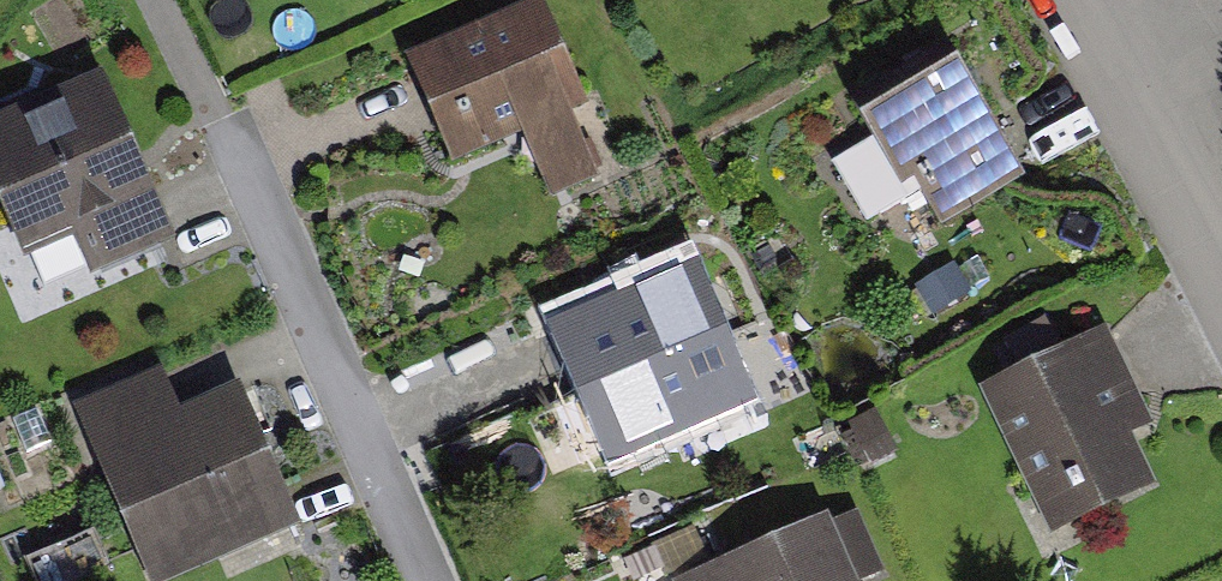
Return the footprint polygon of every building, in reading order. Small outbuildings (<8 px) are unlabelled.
[(414,48),(452,137),(576,84),(540,0),(526,0),(414,48)] [(1018,162),(943,34),(855,85),(903,165),(918,156),(947,204),(1018,162)] [(0,109),(0,167),(27,230),(79,208),(98,253),(164,226),(97,68),(0,109)] [(582,133),(553,145),(562,167),(591,155),(582,133)] [(693,255),(559,317),(611,429),(745,367),(693,255)] [(1098,326),(994,375),(1056,507),(1144,466),(1119,414),(1135,406),(1098,326)] [(140,368),(79,396),(148,549),(281,490),(231,379),(160,411),(140,368)] [(589,403),(541,417),(556,473),(605,460),(589,403)] [(689,557),(700,580),(857,580),(853,573),(881,561),(854,501),(827,513),(821,499),(689,557)] [(92,510),(22,539),(37,573),(106,544),(92,510)] [(682,570),(650,580),(651,580),(685,580),(682,570)]
